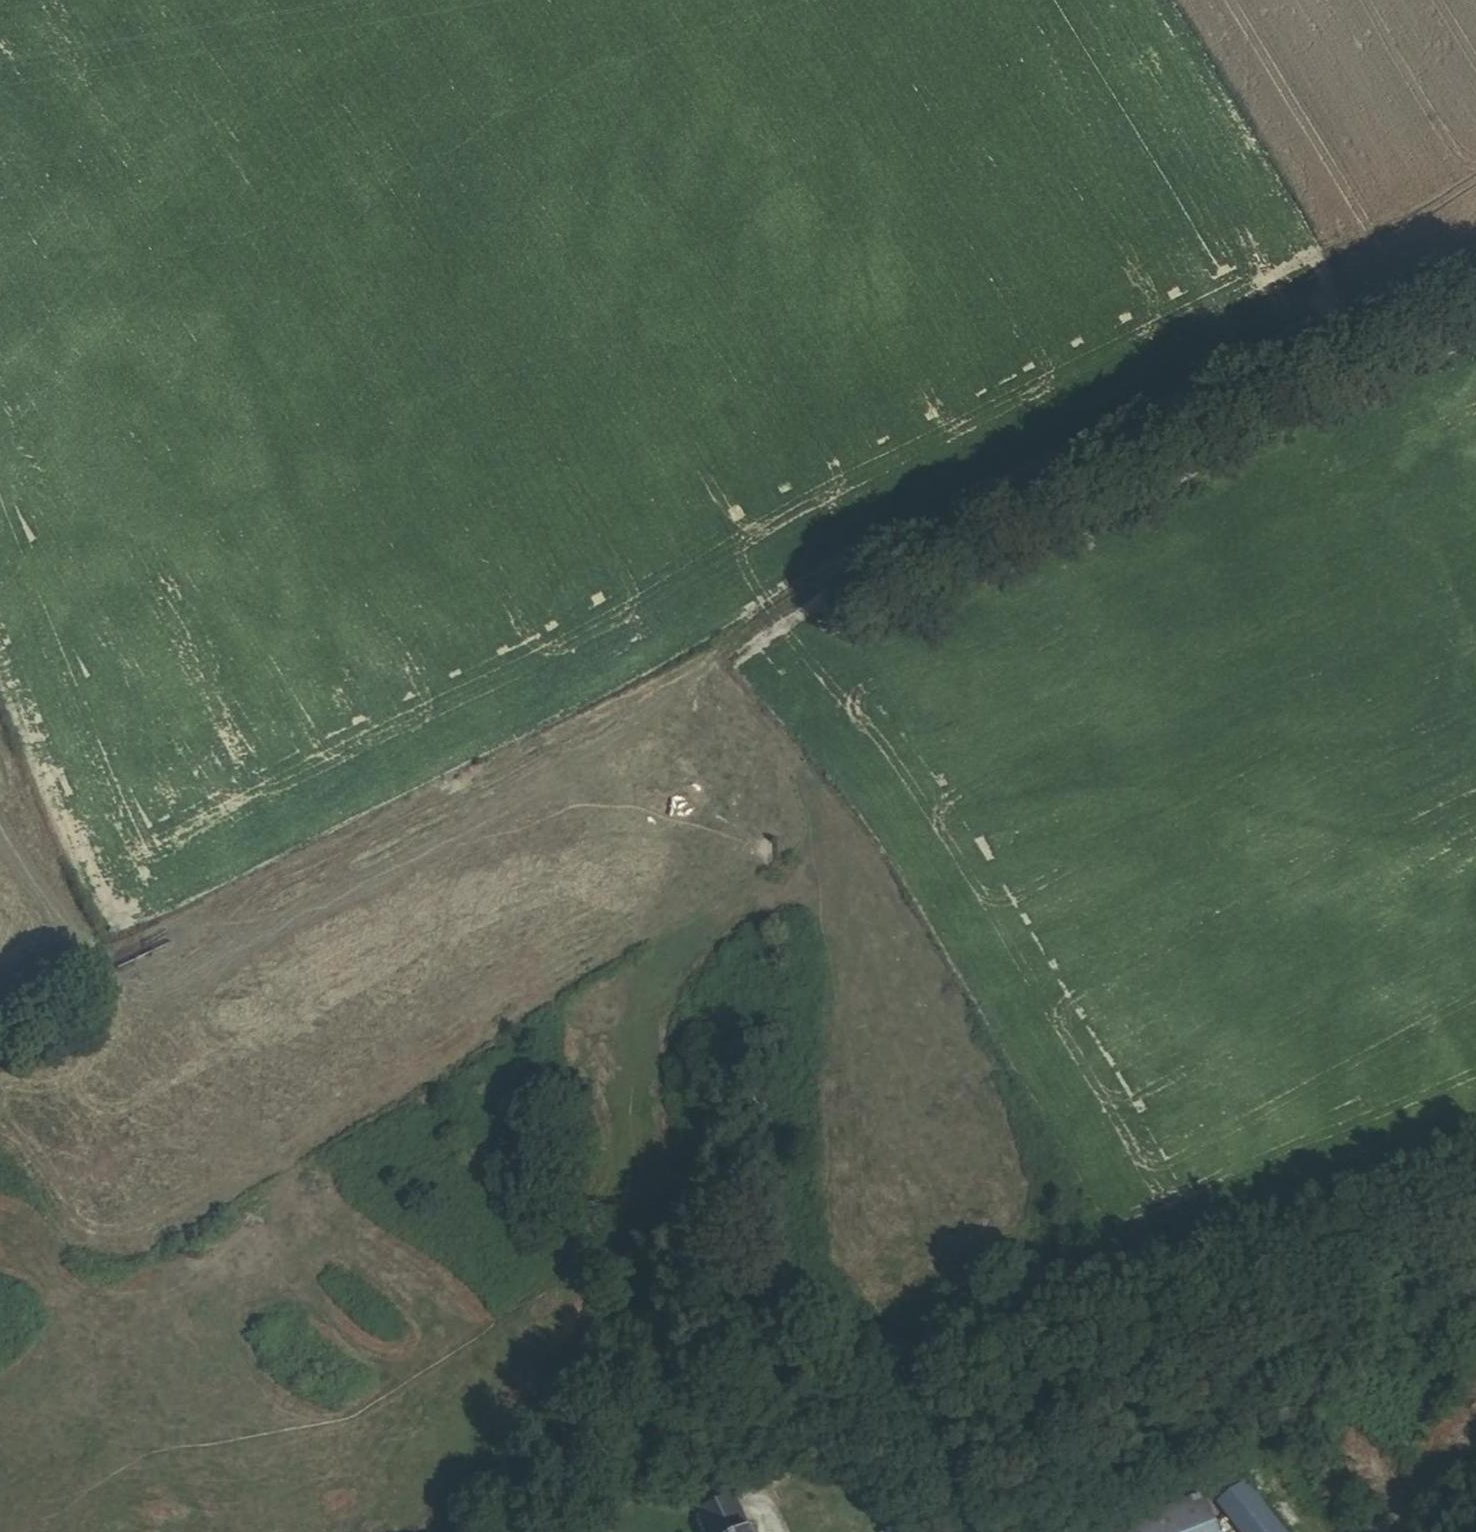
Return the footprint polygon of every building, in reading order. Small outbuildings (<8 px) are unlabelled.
[(1268,1491),(1239,1506),(1251,1531),(1285,1531),(1268,1491)] [(749,1523),(736,1495),(710,1507),(723,1531),(729,1531),(749,1523)] [(1198,1508),(1137,1531),(1208,1531),(1198,1508)] [(758,1518),(749,1523),(729,1531),(764,1531),(758,1518)]
